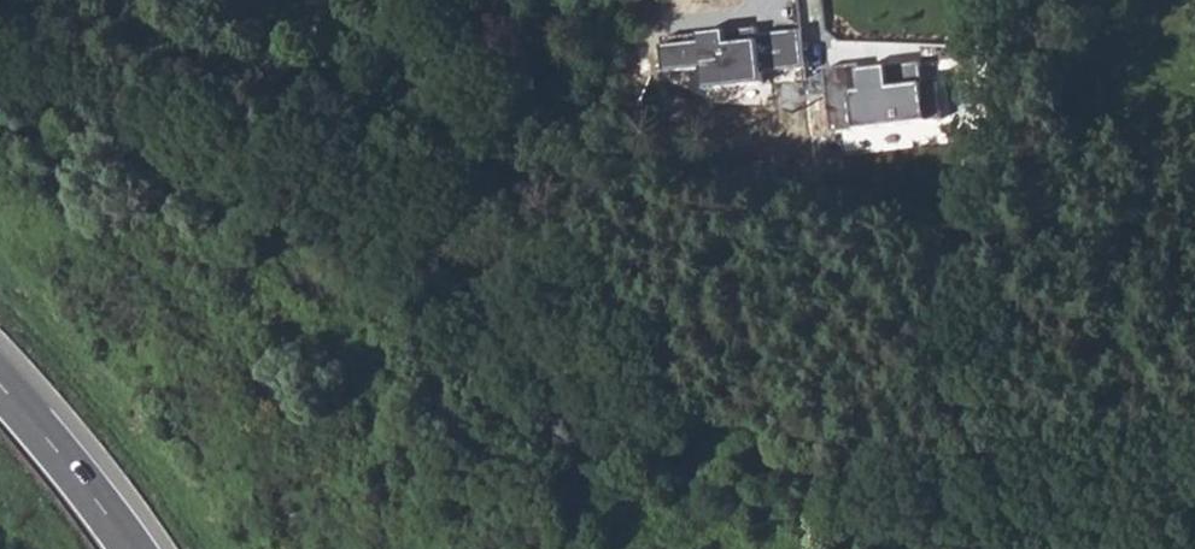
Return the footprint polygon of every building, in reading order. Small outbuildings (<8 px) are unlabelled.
[(804,68),(800,33),(758,37),(758,31),(659,42),(663,81),(705,76),(706,92),(764,86),(762,72),(804,68)] [(824,70),(834,132),(926,119),(921,85),(891,90),(886,60),(824,70)]
